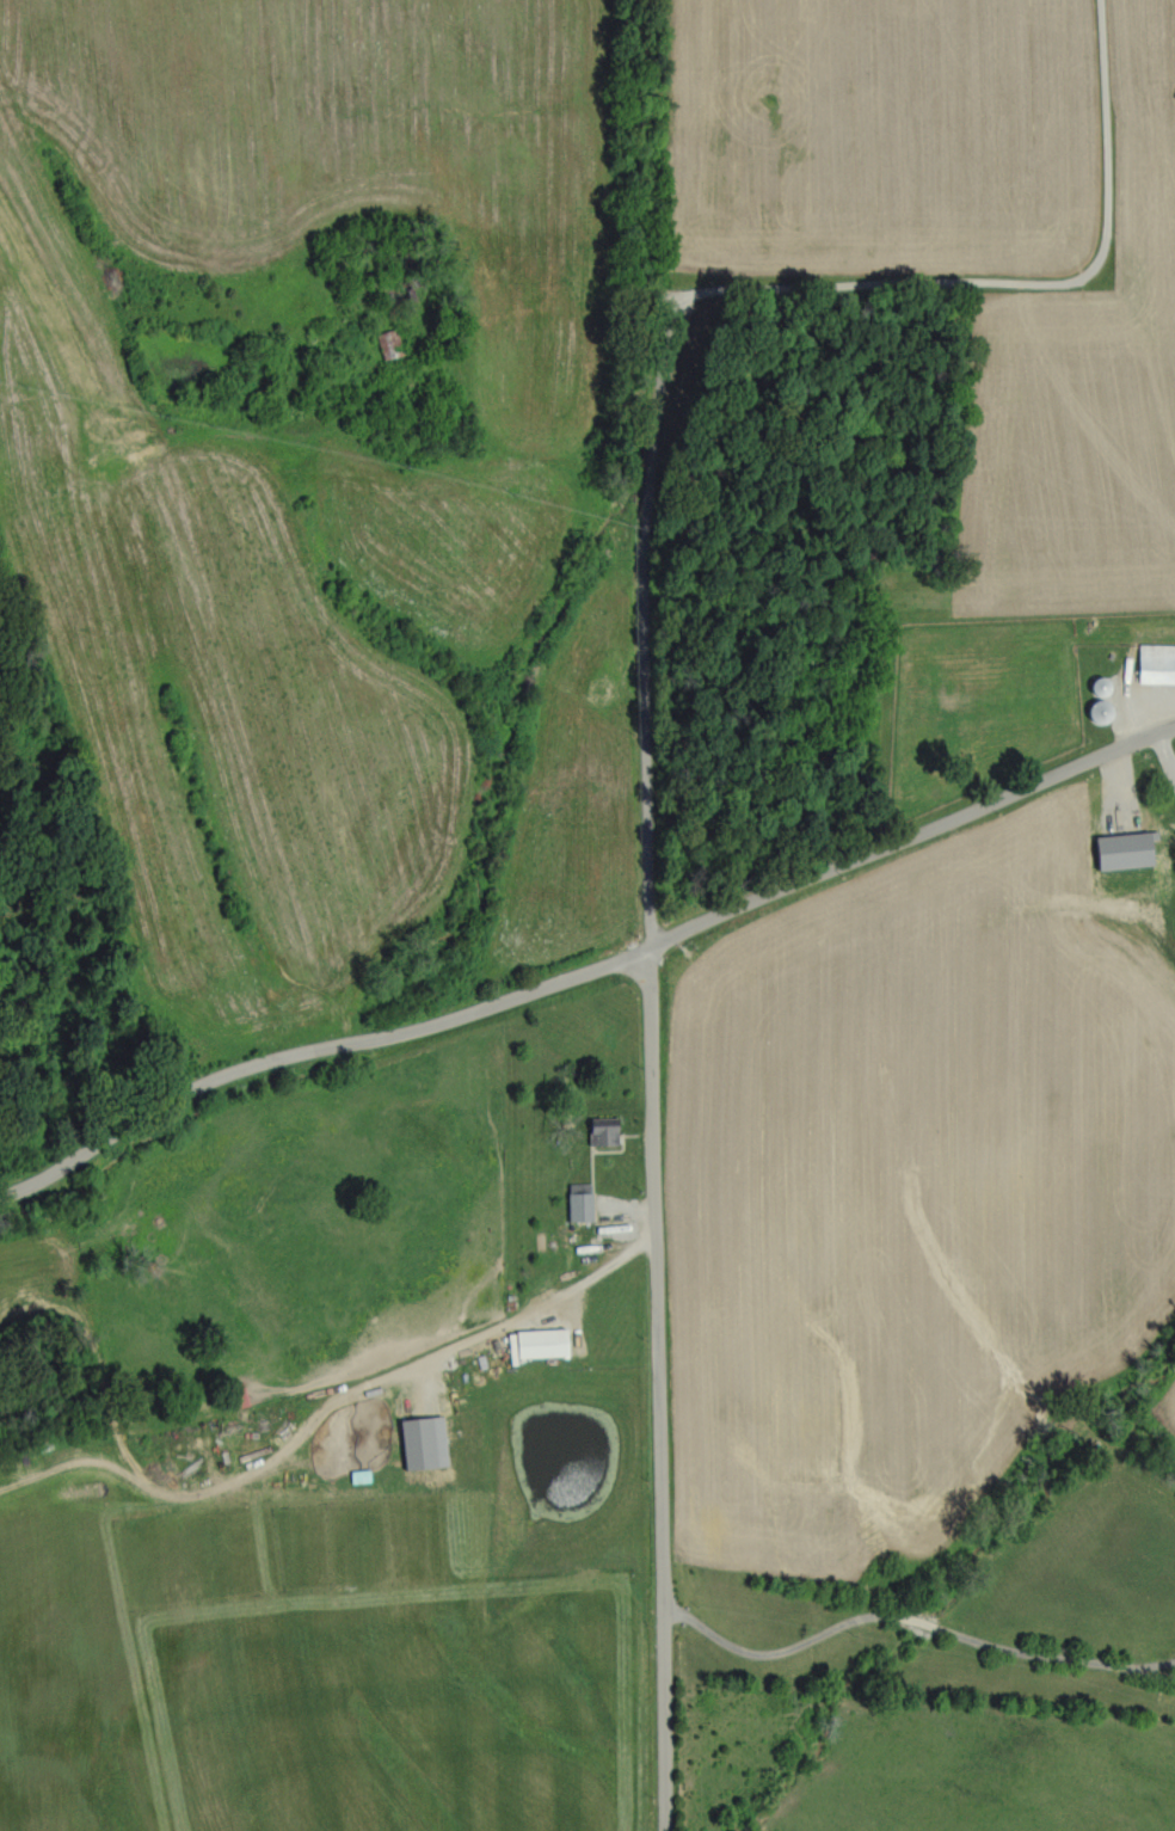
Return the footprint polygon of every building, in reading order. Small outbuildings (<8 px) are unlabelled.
[(1134,644),(1133,683),(1174,684),(1174,645),(1134,644)] [(1087,838),(1090,871),(1155,864),(1152,830),(1087,838)] [(612,1116),(583,1117),(583,1145),(613,1144),(612,1116)] [(588,1190),(562,1191),(563,1221),(589,1220),(588,1190)] [(504,1358),(562,1357),(561,1328),(503,1330),(504,1358)] [(243,1404),(235,1380),(223,1384),(231,1408),(243,1404)] [(441,1466),(437,1414),(392,1418),(397,1469),(441,1466)]
